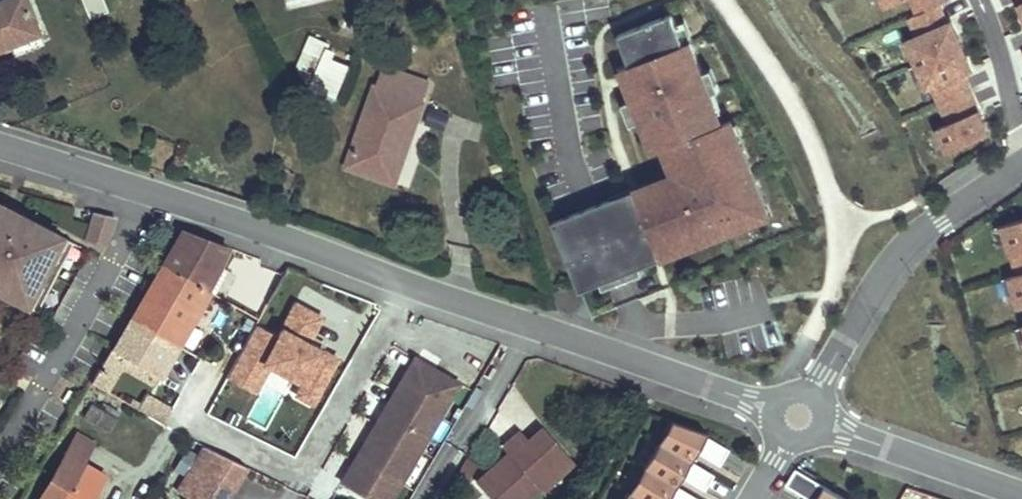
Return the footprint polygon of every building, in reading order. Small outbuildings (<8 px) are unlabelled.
[(0,3),(0,50),(16,43),(41,33),(42,32),(29,0),(8,0),(0,3)] [(948,0),(911,0),(918,14),(939,5),(949,1),(948,0)] [(918,14),(909,18),(917,37),(911,39),(921,63),(958,47),(962,46),(952,22),(947,24),(939,5),(918,14)] [(677,180),(557,228),(563,243),(572,239),(578,256),(569,259),(582,291),(602,283),(600,279),(640,263),(642,267),(693,247),(689,239),(706,233),(709,241),(752,224),(747,213),(766,205),(742,145),(735,148),(726,123),(716,127),(712,116),(704,97),(711,94),(703,73),(690,42),(685,44),(677,25),(672,14),(619,35),(631,65),(621,69),(642,121),(652,117),(664,148),(674,144),(683,166),(673,170),(677,180)] [(694,41),(686,21),(677,25),(685,44),(690,42),(694,41)] [(41,33),(16,43),(20,53),(45,43),(41,33)] [(310,85),(327,43),(310,35),(298,65),(302,74),(310,85)] [(336,51),(327,47),(311,87),(337,97),(349,66),(333,59),(336,51)] [(971,92),(963,74),(968,71),(958,47),(921,63),(917,65),(927,89),(932,87),(940,105),(971,92)] [(383,67),(376,87),(423,103),(430,83),(383,67)] [(720,90),(712,69),(703,73),(711,94),(713,93),(720,90)] [(375,86),(347,167),(395,184),(423,103),(376,87),(375,86)] [(989,134),(971,92),(940,105),(948,124),(938,128),(948,152),(989,134)] [(721,113),(713,93),(711,94),(704,97),(712,116),(721,113)] [(742,145),(732,120),(726,123),(735,148),(742,145)] [(683,166),(674,144),(664,148),(673,170),(683,166)] [(2,230),(12,211),(0,205),(0,229),(2,230)] [(770,216),(766,205),(747,213),(752,224),(770,216)] [(0,229),(0,292),(37,311),(73,242),(12,211),(2,230),(0,229)] [(106,237),(112,216),(95,213),(87,240),(105,245),(108,237),(106,237)] [(1002,227),(1017,275),(1021,274),(1021,221),(1002,227)] [(182,229),(131,317),(178,345),(201,307),(210,291),(208,290),(220,266),(228,247),(182,229)] [(709,241),(706,233),(689,239),(693,247),(694,250),(710,243),(709,241)] [(578,256),(572,239),(563,243),(569,259),(578,256)] [(640,263),(600,279),(602,283),(604,289),(644,273),(640,263)] [(229,269),(220,266),(208,290),(210,291),(216,294),(229,269)] [(1017,275),(1009,278),(1018,308),(1021,307),(1021,274),(1017,275)] [(303,319),(313,301),(297,295),(287,313),(303,319)] [(178,345),(131,317),(112,349),(160,376),(178,345)] [(155,385),(160,376),(112,349),(112,348),(101,365),(105,367),(103,370),(99,368),(91,383),(108,392),(123,366),(155,385)] [(414,357),(404,376),(410,379),(401,395),(439,417),(459,383),(414,357)] [(404,376),(395,391),(401,395),(410,379),(404,376)] [(63,401),(68,404),(74,394),(69,390),(63,401)] [(439,417),(401,395),(395,391),(384,409),(391,412),(382,427),(420,449),(439,417)] [(141,404),(132,399),(129,404),(163,423),(171,409),(146,395),(141,404)] [(105,404),(100,411),(115,419),(119,412),(105,404)] [(115,419),(100,411),(92,406),(86,417),(108,430),(115,419)] [(384,409),(376,423),(382,427),(391,412),(384,409)] [(728,450),(705,436),(706,433),(670,420),(658,441),(690,461),(695,451),(719,466),(728,450)] [(420,449),(382,427),(376,423),(365,442),(372,445),(362,462),(400,484),(420,449)] [(491,498),(513,498),(533,481),(538,487),(541,491),(573,462),(543,428),(529,441),(520,432),(502,448),(509,455),(477,483),(491,498)] [(77,434),(66,453),(84,464),(95,444),(77,434)] [(690,461),(658,441),(643,465),(675,485),(681,476),(704,491),(713,475),(690,461)] [(365,442),(356,458),(362,462),(372,445),(365,442)] [(235,487),(234,486),(245,466),(204,446),(177,491),(188,498),(187,498),(228,498),(235,487)] [(66,453),(40,498),(90,498),(104,475),(84,464),(66,453)] [(362,462),(356,458),(341,482),(370,498),(391,498),(400,484),(362,462)] [(476,463),(468,459),(454,483),(461,487),(476,463)] [(643,465),(628,490),(643,498),(697,498),(675,485),(643,465)] [(796,469),(787,485),(810,498),(847,498),(796,469)] [(538,487),(533,481),(513,498),(524,498),(538,487)] [(628,490),(623,498),(643,498),(628,490)]
